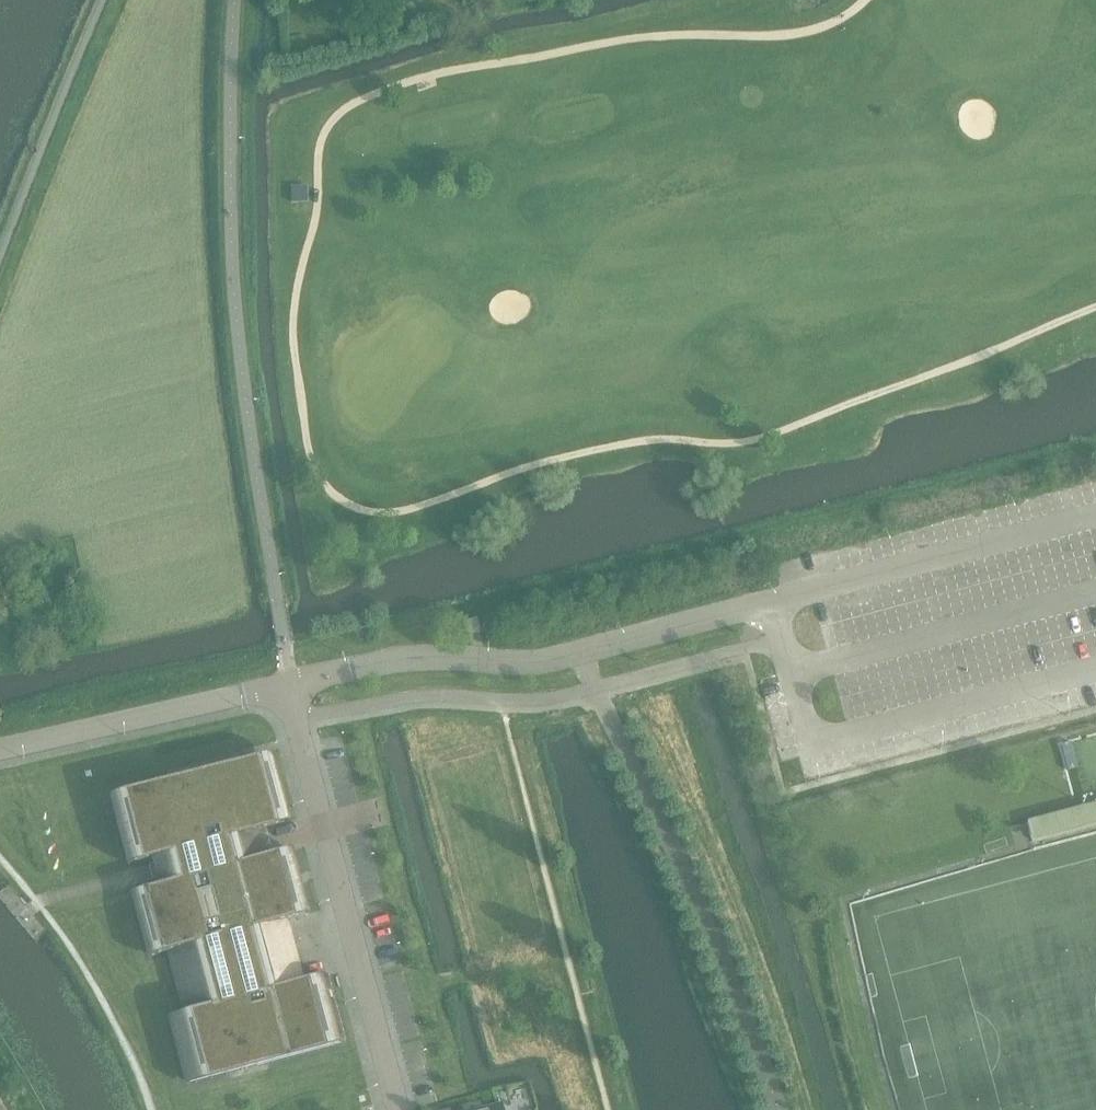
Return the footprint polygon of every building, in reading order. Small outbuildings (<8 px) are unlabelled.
[(308,185),(293,186),(293,201),(308,201),(308,185)] [(477,617),(466,620),(469,634),(481,631),(477,617)] [(142,860),(153,857),(155,863),(148,865),(152,879),(159,878),(160,884),(135,891),(152,955),(167,951),(184,1012),(169,1016),(186,1080),(346,1038),(329,974),(301,981),(285,920),(308,914),(291,849),(267,856),(265,850),(271,848),(269,839),(268,833),(261,835),(259,829),(271,826),(277,824),(284,822),(267,758),(260,760),(189,779),(118,798),(112,799),(112,801),(128,863),(135,862),(142,860)] [(1033,850),(1095,833),(1095,806),(1026,825),(1033,850)]
